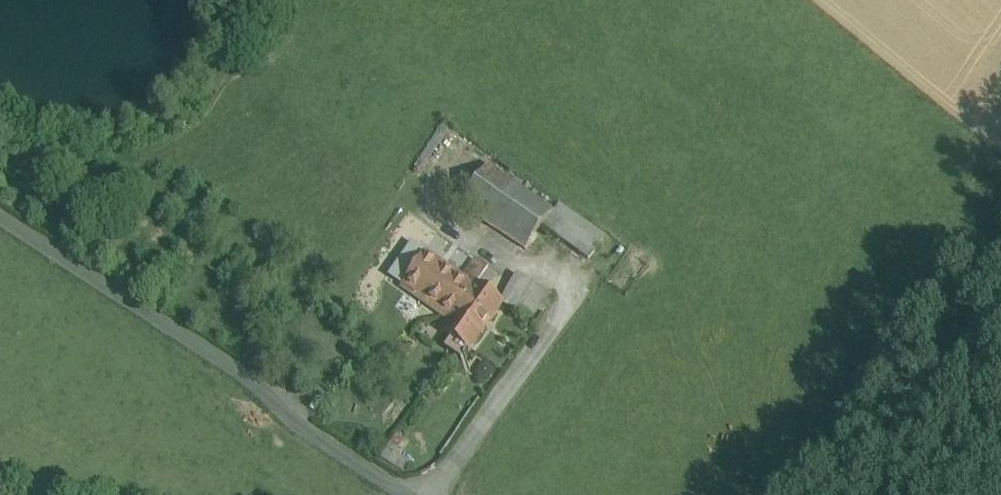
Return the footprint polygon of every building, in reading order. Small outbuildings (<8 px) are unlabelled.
[(553,212),(488,166),(460,205),(526,251),(542,228),(553,212)] [(599,245),(553,212),(542,228),(588,260),(599,245)] [(461,279),(425,254),(402,287),(451,321),(443,333),(469,351),(503,303),(478,285),(475,289),(461,279)] [(496,277),(474,261),(461,279),(475,289),(478,285),(481,281),(489,287),(496,277)]
